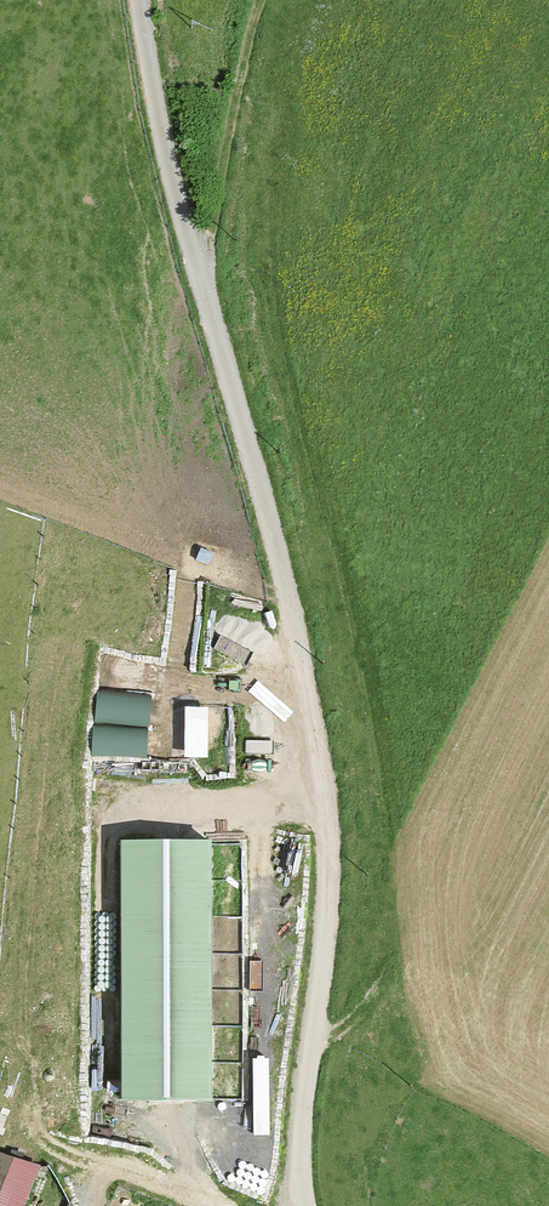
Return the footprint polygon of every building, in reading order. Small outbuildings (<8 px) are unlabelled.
[(211,843),(121,843),(122,1100),(212,1100),(211,843)] [(0,1155),(0,1205),(20,1205),(35,1167),(0,1155)]
